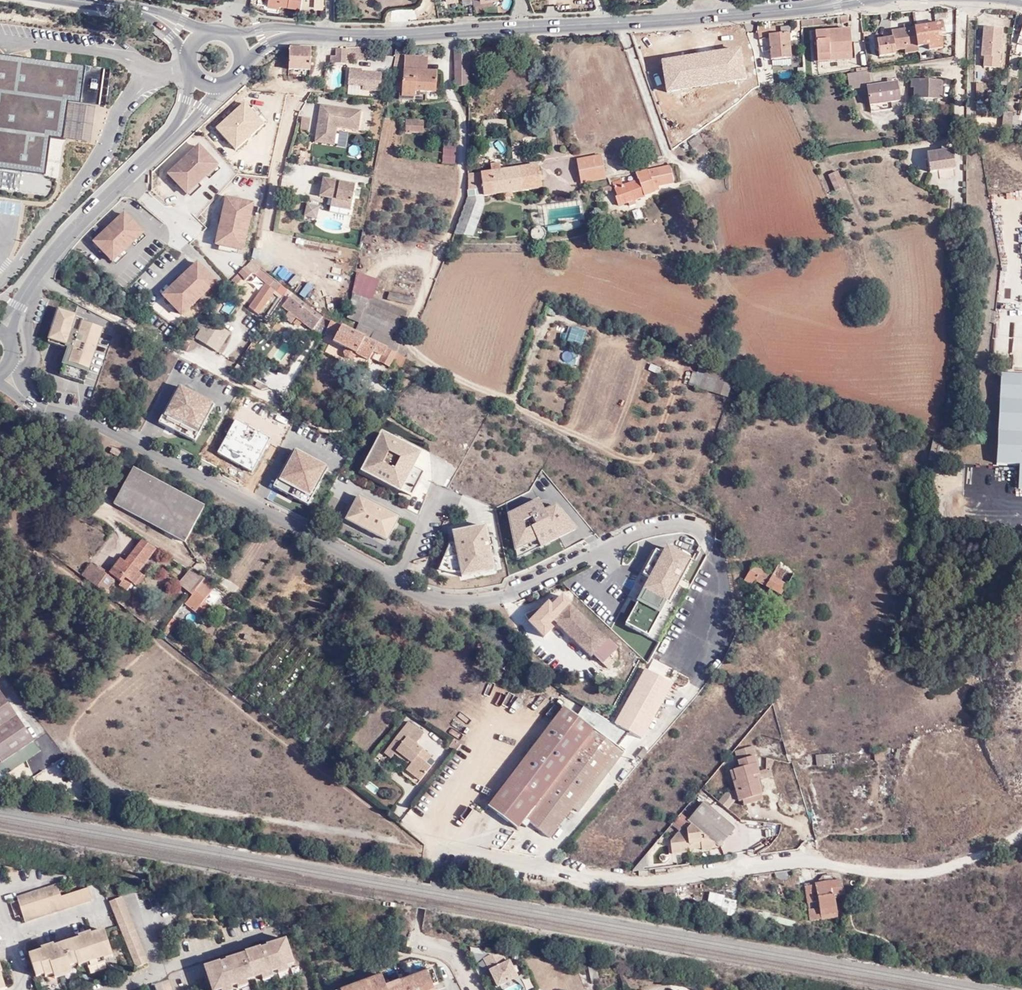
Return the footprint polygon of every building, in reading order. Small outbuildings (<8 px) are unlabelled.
[(323,0),(311,0),(311,9),(323,9),(323,0)] [(894,38),(878,40),(881,58),(896,56),(896,51),(906,50),(906,56),(919,54),(919,48),(928,47),(929,52),(943,50),(940,31),(943,31),(941,23),(892,30),(894,38)] [(1001,30),(983,29),(982,62),(993,62),(994,57),(998,57),(1001,30)] [(825,64),(824,58),(848,56),(846,32),(810,36),(814,65),(825,64)] [(787,34),(769,35),(772,60),(791,59),(787,34)] [(366,56),(367,45),(360,46),(353,46),(353,56),(366,56)] [(308,48),(289,47),(288,68),(308,69),(308,48)] [(694,48),(673,51),(679,83),(694,80),(692,75),(699,74),(694,48)] [(330,56),(330,64),(344,65),(345,50),(335,50),(334,56),(330,56)] [(451,88),(469,90),(469,74),(469,50),(453,51),(451,88)] [(111,69),(0,54),(0,167),(44,172),(49,136),(63,138),(68,102),(106,107),(111,69)] [(428,57),(405,55),(400,95),(418,97),(419,90),(436,92),(437,72),(426,71),(428,57)] [(824,58),(825,64),(849,62),(848,56),(824,58)] [(280,67),(272,58),(268,62),(276,71),(280,67)] [(276,71),(268,62),(264,65),(262,67),(270,75),(276,71)] [(359,68),(349,68),(348,85),(362,86),(361,90),(378,91),(379,73),(359,71),(359,68)] [(851,90),(867,88),(873,86),(870,70),(848,73),(851,90)] [(249,90),(244,82),(234,91),(239,97),(249,90)] [(896,83),(873,86),(876,104),(891,102),(898,101),(896,83)] [(907,83),(907,93),(912,93),(912,105),(939,105),(939,83),(907,83)] [(876,104),(873,86),(867,88),(870,105),(876,104)] [(317,135),(336,137),(338,126),(359,128),(362,109),(322,103),(317,135)] [(216,130),(235,150),(263,124),(245,104),(216,130)] [(876,104),(870,105),(871,114),(891,110),(891,107),(890,107),(876,107),(876,104)] [(1012,124),(1012,111),(1002,111),(1002,125),(1012,124)] [(300,116),(299,129),(311,129),(312,116),(300,116)] [(676,136),(681,143),(684,141),(691,136),(680,118),(669,124),(672,129),(670,130),(674,138),(676,136)] [(423,137),(425,125),(406,122),(404,134),(423,137)] [(696,133),(691,136),(684,141),(690,149),(701,142),(696,133)] [(336,137),(317,135),(316,142),(335,144),(336,137)] [(445,144),(444,165),(456,166),(457,145),(445,144)] [(188,195),(218,167),(199,148),(170,176),(188,195)] [(951,153),(922,157),(926,179),(955,174),(951,153)] [(607,178),(602,154),(576,158),(581,182),(607,178)] [(481,173),(483,186),(485,195),(540,188),(537,165),(481,173)] [(625,178),(611,182),(616,205),(653,195),(651,188),(670,183),(665,165),(656,168),(655,167),(638,172),(640,179),(626,182),(625,178)] [(483,186),(481,173),(468,174),(468,187),(483,186)] [(836,175),(826,180),(833,196),(843,192),(836,175)] [(339,198),(338,207),(351,209),(355,183),(349,182),(340,181),(324,178),(321,195),(332,197),(339,198)] [(467,201),(455,233),(473,235),(485,205),(485,195),(483,186),(468,187),(468,197),(467,201)] [(332,197),(330,205),(338,207),(339,198),(332,197)] [(253,206),(227,200),(217,246),(243,252),(253,206)] [(320,209),(308,206),(305,218),(317,221),(320,209)] [(141,234),(125,217),(95,245),(111,262),(141,234)] [(545,230),(545,229),(543,223),(540,222),(537,223),(534,225),(532,227),(531,231),(532,234),(533,236),(535,238),(538,239),(542,239),(545,237),(546,235),(547,232),(547,230),(545,230)] [(251,261),(231,281),(234,285),(240,280),(242,282),(249,275),(254,277),(265,284),(248,307),(258,314),(274,291),(277,293),(283,284),(260,267),(251,261)] [(217,285),(198,265),(164,298),(183,317),(217,285)] [(270,274),(295,288),(302,276),(291,270),(289,274),(275,265),(270,274)] [(279,307),(322,338),(324,334),(332,321),(321,312),(292,291),(279,307)] [(416,305),(417,297),(415,297),(389,291),(388,299),(416,305)] [(370,298),(353,292),(348,317),(360,323),(370,298)] [(66,350),(69,351),(66,362),(64,368),(60,378),(85,386),(103,333),(88,328),(89,325),(84,324),(77,321),(78,317),(60,311),(49,344),(66,350)] [(229,333),(197,314),(189,322),(199,331),(195,339),(217,352),(229,333)] [(375,342),(355,332),(347,328),(332,321),(324,334),(336,342),(334,344),(346,351),(343,356),(350,359),(353,354),(364,360),(366,356),(379,363),(381,360),(390,365),(392,362),(402,367),(406,358),(375,342)] [(394,342),(392,336),(360,323),(355,332),(375,342),(406,358),(410,350),(394,342)] [(574,326),(573,334),(584,336),(585,328),(574,326)] [(187,347),(179,343),(176,348),(184,352),(187,347)] [(576,366),(579,351),(562,347),(559,362),(576,366)] [(1001,354),(995,488),(1021,489),(1021,355),(1001,354)] [(734,384),(695,371),(690,385),(729,399),(734,384)] [(196,444),(215,408),(179,389),(159,425),(196,444)] [(276,440),(236,417),(213,457),(253,480),(276,440)] [(381,436),(361,475),(399,495),(399,494),(409,499),(422,476),(412,470),(419,456),(381,436)] [(330,467),(295,449),(275,487),(310,505),(330,467)] [(202,504),(130,466),(111,502),(182,541),(202,504)] [(358,497),(345,520),(384,542),(398,520),(358,497)] [(548,545),(573,532),(554,508),(543,514),(537,503),(505,519),(510,544),(511,544),(515,560),(547,544),(548,545)] [(458,577),(493,571),(491,558),(495,558),(491,536),(488,537),(486,524),(450,530),(452,541),(448,542),(437,569),(447,573),(457,573),(458,577)] [(949,527),(939,525),(938,534),(947,535),(949,527)] [(161,557),(143,544),(130,562),(127,560),(115,575),(132,589),(136,586),(141,590),(149,581),(144,576),(161,557)] [(693,563),(668,550),(664,556),(656,552),(643,576),(651,581),(645,592),(670,606),(693,563)] [(30,556),(22,561),(34,579),(42,574),(30,556)] [(94,565),(84,577),(91,583),(101,570),(94,565)] [(793,592),(787,589),(793,578),(777,569),(772,579),(753,569),(742,586),(751,592),(754,587),(780,602),(782,599),(785,601),(789,600),(793,592)] [(101,570),(91,583),(105,594),(115,582),(101,570)] [(192,602),(204,588),(198,583),(194,579),(181,593),(192,602)] [(204,588),(192,602),(185,610),(202,625),(210,615),(204,610),(215,598),(204,588)] [(603,665),(617,651),(570,607),(554,623),(592,660),(595,657),(603,665)] [(172,624),(160,637),(166,641),(178,628),(172,624)] [(594,711),(591,714),(585,722),(511,821),(518,827),(525,817),(552,836),(574,806),(580,810),(636,734),(643,737),(672,682),(645,668),(643,672),(615,724),(594,711)] [(3,763),(34,741),(0,691),(0,758),(3,763)] [(573,712),(585,722),(591,714),(579,705),(573,712)] [(489,806),(511,821),(585,722),(573,712),(564,706),(489,806)] [(406,732),(412,725),(405,719),(399,727),(406,732)] [(412,725),(406,732),(415,739),(421,731),(412,725)] [(406,732),(399,727),(392,736),(399,742),(406,732)] [(413,742),(415,739),(406,732),(399,742),(392,736),(387,742),(394,748),(392,752),(401,758),(403,755),(409,760),(403,767),(417,779),(428,765),(423,761),(419,758),(425,751),(413,742)] [(452,752),(458,745),(451,740),(446,747),(452,752)] [(10,773),(41,753),(34,741),(3,763),(10,773)] [(394,748),(387,742),(381,750),(388,756),(392,752),(394,748)] [(355,748),(349,744),(344,750),(350,754),(355,748)] [(423,761),(428,754),(425,751),(419,758),(423,761)] [(823,765),(833,764),(832,754),(823,755),(823,765)] [(732,812),(752,807),(749,792),(765,788),(764,781),(770,772),(762,772),(759,782),(751,784),(749,776),(752,776),(747,757),(727,762),(732,780),(721,782),(726,802),(728,813),(732,812)] [(717,804),(710,813),(718,821),(724,814),(722,803),(717,804)] [(734,818),(754,813),(752,807),(732,812),(734,818)] [(693,812),(677,829),(682,833),(702,851),(704,854),(707,858),(723,840),(693,812)] [(701,857),(704,854),(702,851),(682,833),(676,839),(668,839),(659,848),(663,861),(677,859),(677,854),(679,854),(682,851),(691,850),(691,856),(691,858),(701,857)] [(677,854),(677,859),(681,859),(685,856),(691,856),(691,850),(682,851),(679,854),(677,854)] [(830,910),(832,919),(838,918),(834,899),(843,897),(839,882),(834,883),(833,878),(823,880),(825,885),(806,890),(810,907),(820,905),(822,912),(830,910)] [(64,897),(59,884),(19,897),(20,897),(28,923),(93,902),(89,889),(64,897)] [(708,893),(707,909),(735,912),(737,896),(708,893)] [(109,903),(119,927),(135,967),(149,961),(123,897),(109,903)] [(820,905),(810,907),(815,924),(824,921),(822,912),(820,905)] [(822,912),(824,921),(832,919),(830,910),(822,912)] [(48,956),(46,952),(33,956),(40,978),(49,975),(50,977),(58,974),(66,972),(73,969),(74,969),(73,967),(81,964),(81,967),(90,964),(99,961),(106,959),(105,956),(114,954),(106,932),(95,936),(96,941),(84,945),(83,940),(58,947),(59,952),(48,956)] [(96,941),(95,936),(94,934),(88,936),(82,937),(83,940),(84,945),(96,941)] [(287,943),(266,949),(267,951),(264,951),(262,952),(263,956),(258,958),(256,952),(245,956),(225,963),(203,969),(207,981),(210,989),(231,989),(236,988),(247,985),(245,981),(254,978),(261,976),(262,980),(272,977),(277,975),(288,972),(296,969),(287,943)] [(59,952),(58,947),(57,946),(51,947),(45,949),(46,952),(48,956),(59,952)] [(495,986),(518,976),(506,950),(484,960),(495,986)] [(442,982),(436,968),(430,970),(436,984),(442,982)] [(341,989),(438,989),(436,984),(430,970),(402,980),(404,984),(390,989),(388,985),(386,980),(373,985),(370,978),(341,989)] [(533,986),(526,972),(496,987),(497,989),(525,989),(533,986)] [(386,980),(384,973),(370,978),(373,985),(386,980)] [(404,984),(402,980),(388,985),(390,989),(404,984)]
